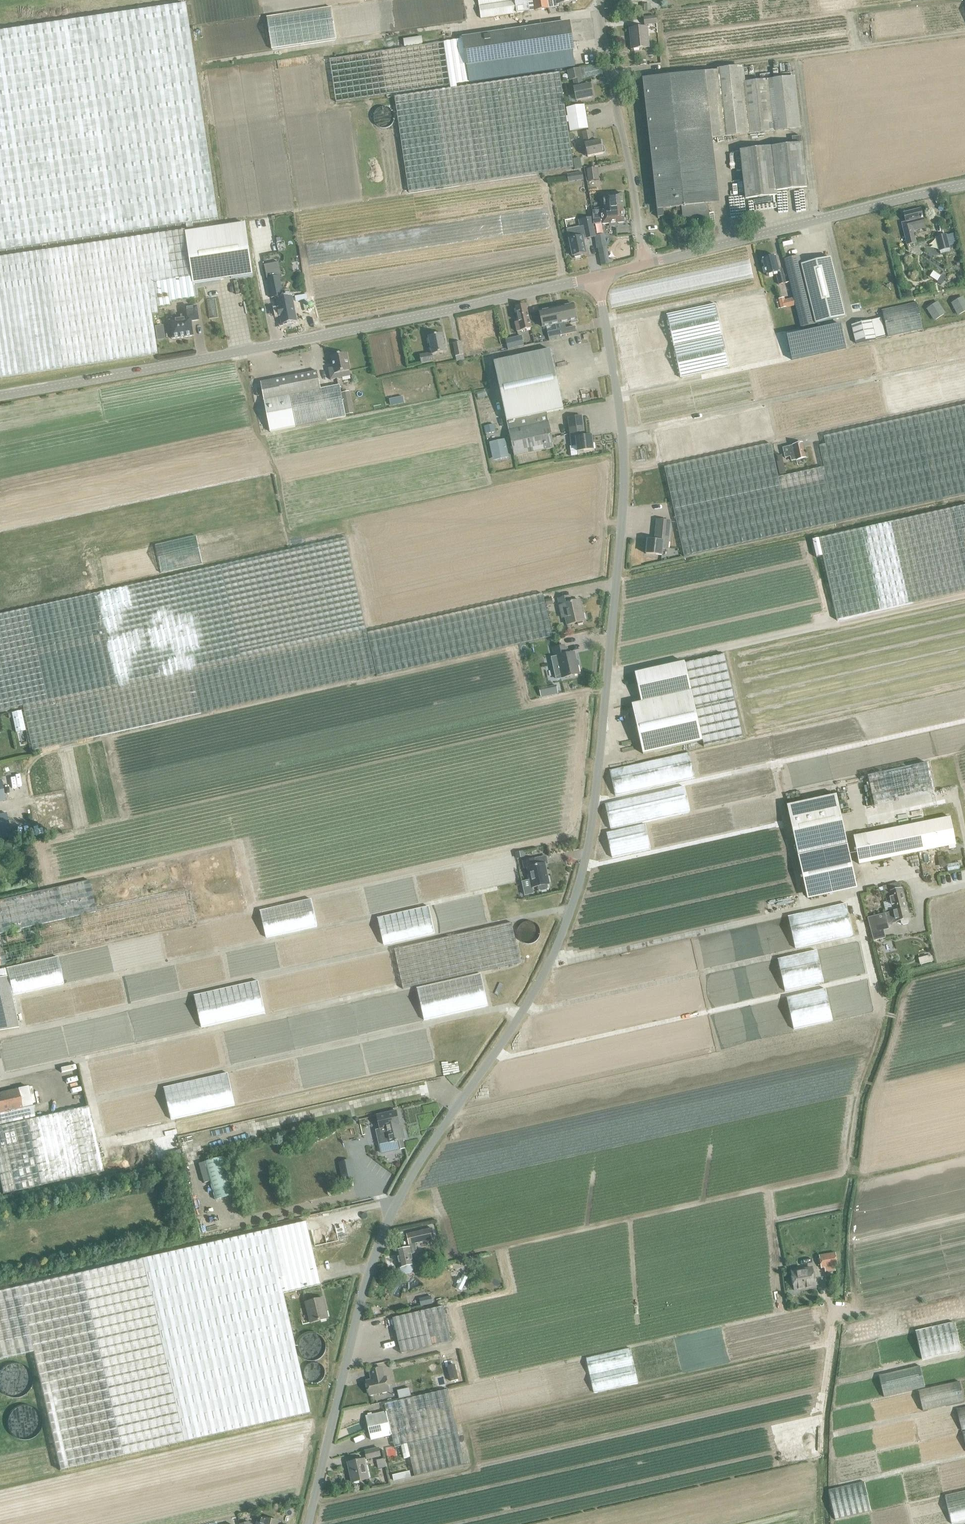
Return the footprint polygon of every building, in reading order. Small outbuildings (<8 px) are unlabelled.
[(332,5),(335,38),(401,31),(397,0),(378,0),(332,5)] [(529,11),(527,0),(478,0),(481,18),(529,11)] [(535,10),(548,8),(547,0),(534,0),(535,10)] [(185,230),(0,258),(0,378),(61,369),(158,354),(154,325),(152,315),(158,314),(157,308),(170,306),(170,302),(195,298),(193,285),(253,276),(244,224),(194,231),(192,223),(218,219),(186,4),(0,32),(0,252),(107,235),(186,224),(187,232),(185,232),(185,230)] [(644,25),(649,24),(656,24),(656,17),(644,18),(644,25)] [(466,65),(572,49),(568,24),(462,39),(466,65)] [(630,36),(631,36),(631,39),(632,49),(649,48),(647,27),(630,29),(630,36)] [(405,46),(423,43),(422,36),(404,39),(405,46)] [(462,39),(445,42),(451,85),(469,82),(466,65),(462,39)] [(444,41),(203,76),(210,120),(451,86),(444,41)] [(572,49),(466,65),(469,82),(575,67),(572,49)] [(743,84),(742,68),(716,71),(716,72),(690,75),(672,77),(666,77),(666,78),(648,79),(648,76),(645,76),(646,80),(643,80),(643,81),(644,80),(645,89),(644,89),(645,90),(646,99),(645,99),(646,99),(647,108),(646,108),(647,109),(648,117),(648,118),(649,127),(650,136),(650,137),(651,145),(651,146),(652,154),(652,155),(653,163),(653,164),(654,172),(654,173),(655,181),(655,182),(656,190),(658,209),(656,209),(657,217),(663,217),(663,209),(676,207),(677,211),(683,210),(683,212),(682,212),(684,224),(697,223),(697,224),(699,224),(699,223),(706,222),(709,222),(708,213),(706,213),(705,204),(710,204),(710,203),(709,203),(707,185),(708,185),(707,185),(706,176),(707,176),(706,176),(705,167),(706,167),(705,167),(704,162),(704,158),(705,158),(704,158),(703,149),(704,149),(704,148),(703,149),(702,140),(703,140),(703,139),(800,128),(795,79),(743,84)] [(593,98),(591,90),(590,85),(583,87),(579,69),(568,71),(570,80),(573,80),(575,88),(574,88),(576,101),(593,98)] [(568,123),(567,116),(566,117),(560,74),(559,72),(394,97),(409,192),(573,168),(567,124),(568,123)] [(570,132),(588,129),(584,105),(566,108),(567,116),(568,123),(570,132)] [(588,136),(594,160),(610,157),(608,148),(609,148),(607,141),(606,141),(605,132),(588,136)] [(745,199),(776,195),(776,191),(807,187),(801,136),(792,137),(793,145),(740,151),(745,199)] [(589,181),(599,179),(597,168),(587,169),(589,181)] [(604,210),(592,211),(592,212),(609,210),(623,208),(621,193),(615,194),(612,194),(611,193),(611,194),(603,195),(604,210)] [(624,223),(623,208),(609,210),(592,212),(593,224),(602,224),(602,225),(609,224),(609,227),(617,226),(617,224),(624,223)] [(905,222),(901,223),(907,245),(916,242),(913,228),(919,226),(920,229),(925,228),(920,209),(903,213),(904,217),(905,222)] [(592,217),(579,220),(580,227),(567,230),(569,241),(568,242),(569,247),(570,247),(572,256),(574,256),(575,257),(580,256),(580,255),(586,253),(583,239),(585,239),(596,237),(592,217)] [(939,251),(949,249),(946,235),(936,237),(939,248),(939,251)] [(601,264),(609,263),(608,260),(604,236),(596,238),(601,264)] [(776,273),(779,284),(779,285),(785,283),(782,269),(778,270),(775,256),(762,259),(766,276),(776,273)] [(801,265),(799,256),(784,260),(790,282),(794,298),(796,305),(801,325),(801,328),(817,324),(845,317),(843,310),(830,258),(801,265)] [(278,302),(281,318),(294,316),(290,299),(289,294),(283,295),(279,276),(271,278),(270,273),(259,275),(263,299),(271,298),(277,297),(278,302)] [(951,302),(958,315),(964,311),(964,299),(963,296),(951,302)] [(784,298),(779,299),(781,309),(796,305),(794,298),(785,300),(784,298)] [(927,308),(934,320),(946,313),(938,301),(927,308)] [(571,305),(571,303),(564,305),(564,306),(556,308),(562,335),(576,332),(575,326),(565,328),(564,323),(577,320),(573,304),(571,305)] [(918,303),(883,308),(887,335),(922,329),(918,303)] [(526,305),(526,304),(515,307),(519,322),(515,323),(517,332),(531,328),(526,305)] [(680,377),(730,367),(717,304),(668,313),(680,377)] [(181,316),(182,319),(169,321),(172,338),(171,338),(172,339),(180,338),(181,338),(181,337),(184,337),(185,337),(193,336),(194,336),(193,335),(191,321),(199,320),(197,306),(182,308),(183,315),(181,316)] [(562,335),(556,308),(548,310),(548,308),(541,309),(542,311),(539,311),(543,327),(555,324),(556,330),(547,332),(548,338),(561,335),(562,335)] [(885,335),(880,318),(871,321),(851,325),(856,343),(875,339),(875,338),(885,335)] [(792,334),(797,357),(851,345),(846,322),(792,334)] [(158,339),(166,338),(163,324),(156,326),(158,339)] [(422,363),(433,361),(434,361),(433,355),(446,352),(442,334),(428,337),(431,353),(420,355),(422,363)] [(508,350),(524,346),(521,336),(505,340),(508,350)] [(455,356),(463,354),(461,342),(453,343),(455,356)] [(514,456),(554,448),(548,421),(547,413),(563,409),(551,350),(494,362),(508,431),(514,456)] [(328,369),(330,380),(350,376),(346,353),(331,356),(333,368),(328,369)] [(321,389),(317,371),(260,382),(270,432),(346,417),(339,385),(321,389)] [(403,396),(390,399),(391,405),(404,403),(403,396)] [(917,416),(823,437),(825,444),(819,446),(824,467),(816,469),(778,477),(771,444),(664,467),(684,556),(834,523),(836,523),(836,522),(942,499),(964,494),(964,405),(917,416)] [(582,433),(584,433),(582,416),(568,418),(570,435),(573,435),(573,438),(571,439),(571,446),(576,446),(577,452),(593,450),(592,436),(582,437),(582,433)] [(493,424),(484,427),(486,434),(495,432),(493,424)] [(504,440),(490,442),(493,457),(507,454),(504,440)] [(806,458),(802,443),(793,445),(782,448),(785,458),(790,457),(791,461),(796,460),(806,458)] [(837,620),(964,591),(964,505),(812,540),(816,557),(822,556),(834,608),(837,620)] [(656,520),(654,541),(647,540),(646,554),(662,555),(663,549),(668,550),(668,542),(669,538),(670,521),(656,520)] [(236,527),(194,535),(199,563),(242,555),(236,527)] [(22,706),(32,751),(376,675),(376,677),(552,637),(543,594),(367,633),(346,538),(0,614),(0,711),(22,706)] [(562,618),(565,617),(567,625),(577,623),(578,625),(583,623),(582,622),(584,621),(580,600),(571,602),(570,596),(558,599),(559,606),(562,605),(564,611),(560,612),(562,618)] [(565,646),(553,649),(555,658),(558,657),(562,678),(579,674),(574,653),(566,655),(565,646)] [(643,754),(702,741),(684,662),(635,673),(641,703),(632,705),(643,754)] [(16,731),(26,729),(21,710),(11,712),(16,731)] [(878,793),(880,804),(891,802),(888,782),(878,784),(879,788),(872,790),(872,794),(878,793)] [(806,894),(856,883),(836,795),(787,806),(806,894)] [(11,837),(6,813),(0,814),(0,839),(11,837)] [(859,864),(940,848),(934,820),(854,836),(859,864)] [(944,856),(938,858),(939,866),(942,867),(946,866),(944,856)] [(534,859),(523,861),(524,868),(527,868),(531,888),(538,886),(539,890),(540,891),(546,890),(548,888),(547,885),(549,884),(544,863),(536,865),(534,859)] [(0,900),(0,933),(96,912),(89,880),(0,900)] [(886,902),(888,908),(890,908),(891,912),(907,909),(902,888),(901,888),(901,886),(900,887),(898,883),(882,886),(886,902)] [(847,904),(789,914),(795,947),(853,937),(847,904)] [(888,908),(888,910),(889,910),(890,912),(885,913),(867,918),(873,941),(885,938),(883,931),(889,929),(887,923),(888,923),(895,921),(895,922),(897,921),(900,921),(901,925),(903,925),(908,924),(909,923),(908,919),(910,918),(909,918),(907,909),(891,912),(890,908),(888,908)] [(214,947),(266,939),(262,911),(210,920),(214,947)] [(519,940),(537,942),(539,924),(521,921),(519,940)] [(38,1116),(35,1117),(0,1124),(0,1130),(4,1146),(13,1187),(332,1117),(308,1012),(521,965),(513,926),(301,971),(239,985),(247,1024),(102,1057),(80,1062),(89,1104),(38,1116)] [(70,983),(76,1013),(128,1004),(123,975),(115,976),(109,945),(57,955),(63,985),(70,983)] [(4,969),(0,970),(0,1032),(18,1028),(4,969)] [(695,977),(656,986),(663,1018),(702,1009),(695,977)] [(194,996),(129,1008),(135,1041),(200,1028),(194,996)] [(35,1117),(28,1087),(0,1093),(0,1124),(35,1117)] [(399,1125),(396,1111),(376,1115),(380,1130),(377,1131),(380,1144),(387,1142),(388,1143),(395,1141),(395,1142),(398,1142),(399,1150),(405,1149),(403,1139),(405,1139),(401,1124),(399,1125)] [(205,1162),(213,1191),(216,1201),(235,1195),(232,1185),(224,1156),(205,1162)] [(0,1292),(0,1359),(33,1352),(60,1470),(310,1413),(283,1294),(320,1285),(306,1222),(0,1292)] [(407,1274),(410,1273),(411,1272),(413,1270),(414,1269),(414,1267),(414,1265),(411,1254),(413,1254),(415,1252),(416,1251),(416,1249),(415,1243),(435,1239),(432,1229),(406,1234),(409,1248),(396,1251),(400,1268),(400,1270),(402,1271),(403,1273),(405,1273),(407,1274)] [(835,1253),(819,1256),(821,1268),(837,1265),(835,1253)] [(792,1272),(795,1291),(815,1288),(812,1268),(792,1272)] [(419,1298),(421,1305),(433,1302),(431,1295),(419,1298)] [(310,1323),(328,1319),(323,1298),(305,1302),(310,1323)] [(391,1314),(397,1349),(448,1340),(442,1305),(391,1314)] [(964,1349),(964,1319),(956,1321),(962,1349),(964,1349)] [(320,1333),(304,1335),(307,1354),(322,1352),(320,1333)] [(922,1365),(927,1387),(964,1379),(964,1362),(964,1356),(922,1365)] [(372,1380),(366,1381),(369,1395),(389,1391),(386,1377),(383,1378),(381,1368),(370,1370),(372,1380)] [(399,1397),(411,1395),(410,1387),(398,1389),(399,1397)] [(395,1400),(411,1475),(463,1465),(451,1409),(447,1389),(407,1397),(395,1400)] [(392,1435),(386,1411),(372,1415),(371,1413),(367,1414),(368,1416),(365,1416),(371,1440),(391,1435),(392,1435)] [(914,1419),(874,1427),(883,1470),(923,1462),(914,1419)] [(367,1459),(380,1456),(378,1448),(365,1451),(367,1459)] [(348,1463),(352,1483),(369,1479),(364,1459),(348,1463)] [(872,1510),(908,1504),(905,1486),(899,1487),(897,1476),(867,1481),(872,1510)] [(950,1522),(964,1520),(964,1491),(952,1493),(954,1507),(948,1508),(950,1522)]
